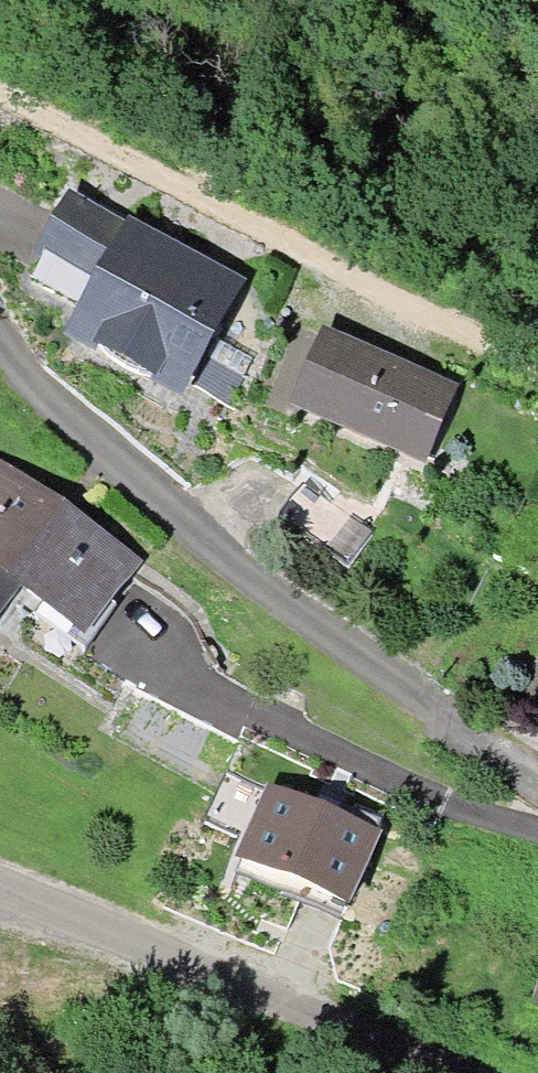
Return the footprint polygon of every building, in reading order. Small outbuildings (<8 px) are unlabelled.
[(106,291),(134,239),(73,207),(45,258),(106,291)] [(178,392),(232,291),(134,239),(106,291),(93,315),(80,340),(136,370),(178,392)] [(106,291),(45,258),(32,283),(93,315),(106,291)] [(329,346),(304,407),(362,431),(420,455),(445,394),(329,346)] [(0,477),(0,570),(16,581),(82,629),(107,595),(127,567),(0,477)] [(305,483),(278,521),(347,569),(374,532),(305,483)] [(16,581),(0,570),(0,603),(16,581)] [(535,664),(513,707),(537,719),(537,666),(535,664)] [(388,819),(270,780),(239,872),(357,911),(388,819)]
